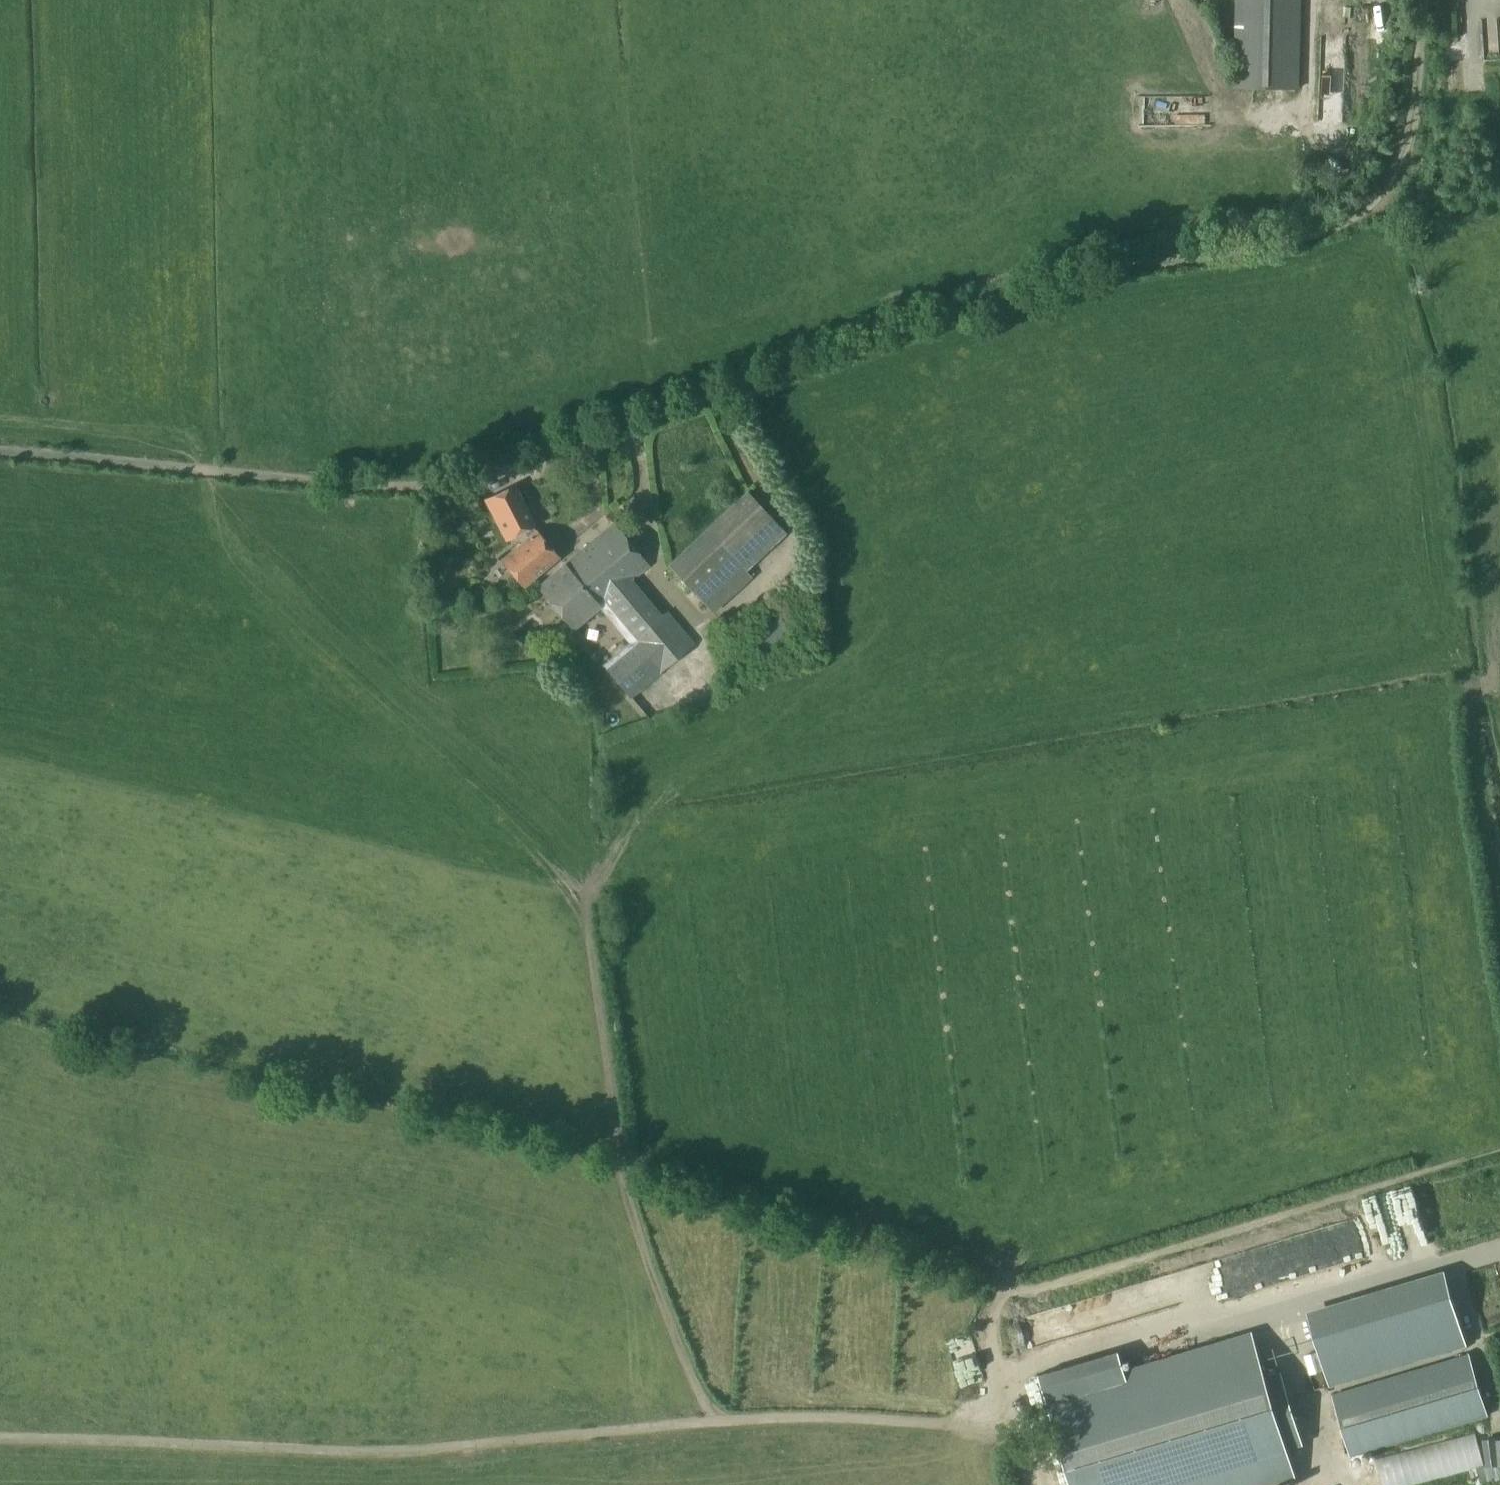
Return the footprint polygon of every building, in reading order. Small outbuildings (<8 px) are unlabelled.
[(1234,87),(1300,88),(1302,0),(1236,0),(1234,87)] [(507,540),(536,524),(514,485),(485,499),(507,540)] [(669,563),(713,611),(752,575),(747,570),(786,532),(747,489),(669,563)] [(565,564),(540,586),(542,589),(575,628),(603,605),(632,640),(604,663),(632,697),(660,672),(694,642),(668,611),(663,614),(633,579),(638,574),(649,564),(614,522),(566,564),(565,564)] [(558,556),(560,555),(537,529),(501,559),(523,586),(527,590),(561,560),(558,556)] [(1447,1277),(1308,1319),(1327,1384),(1466,1342),(1447,1277)] [(1250,1336),(1123,1375),(1116,1353),(1038,1376),(1070,1484),(1256,1484),(1292,1474),(1284,1450),(1300,1445),(1279,1373),(1263,1378),(1250,1336)] [(1470,1354),(1331,1396),(1349,1456),(1488,1414),(1470,1354)]
